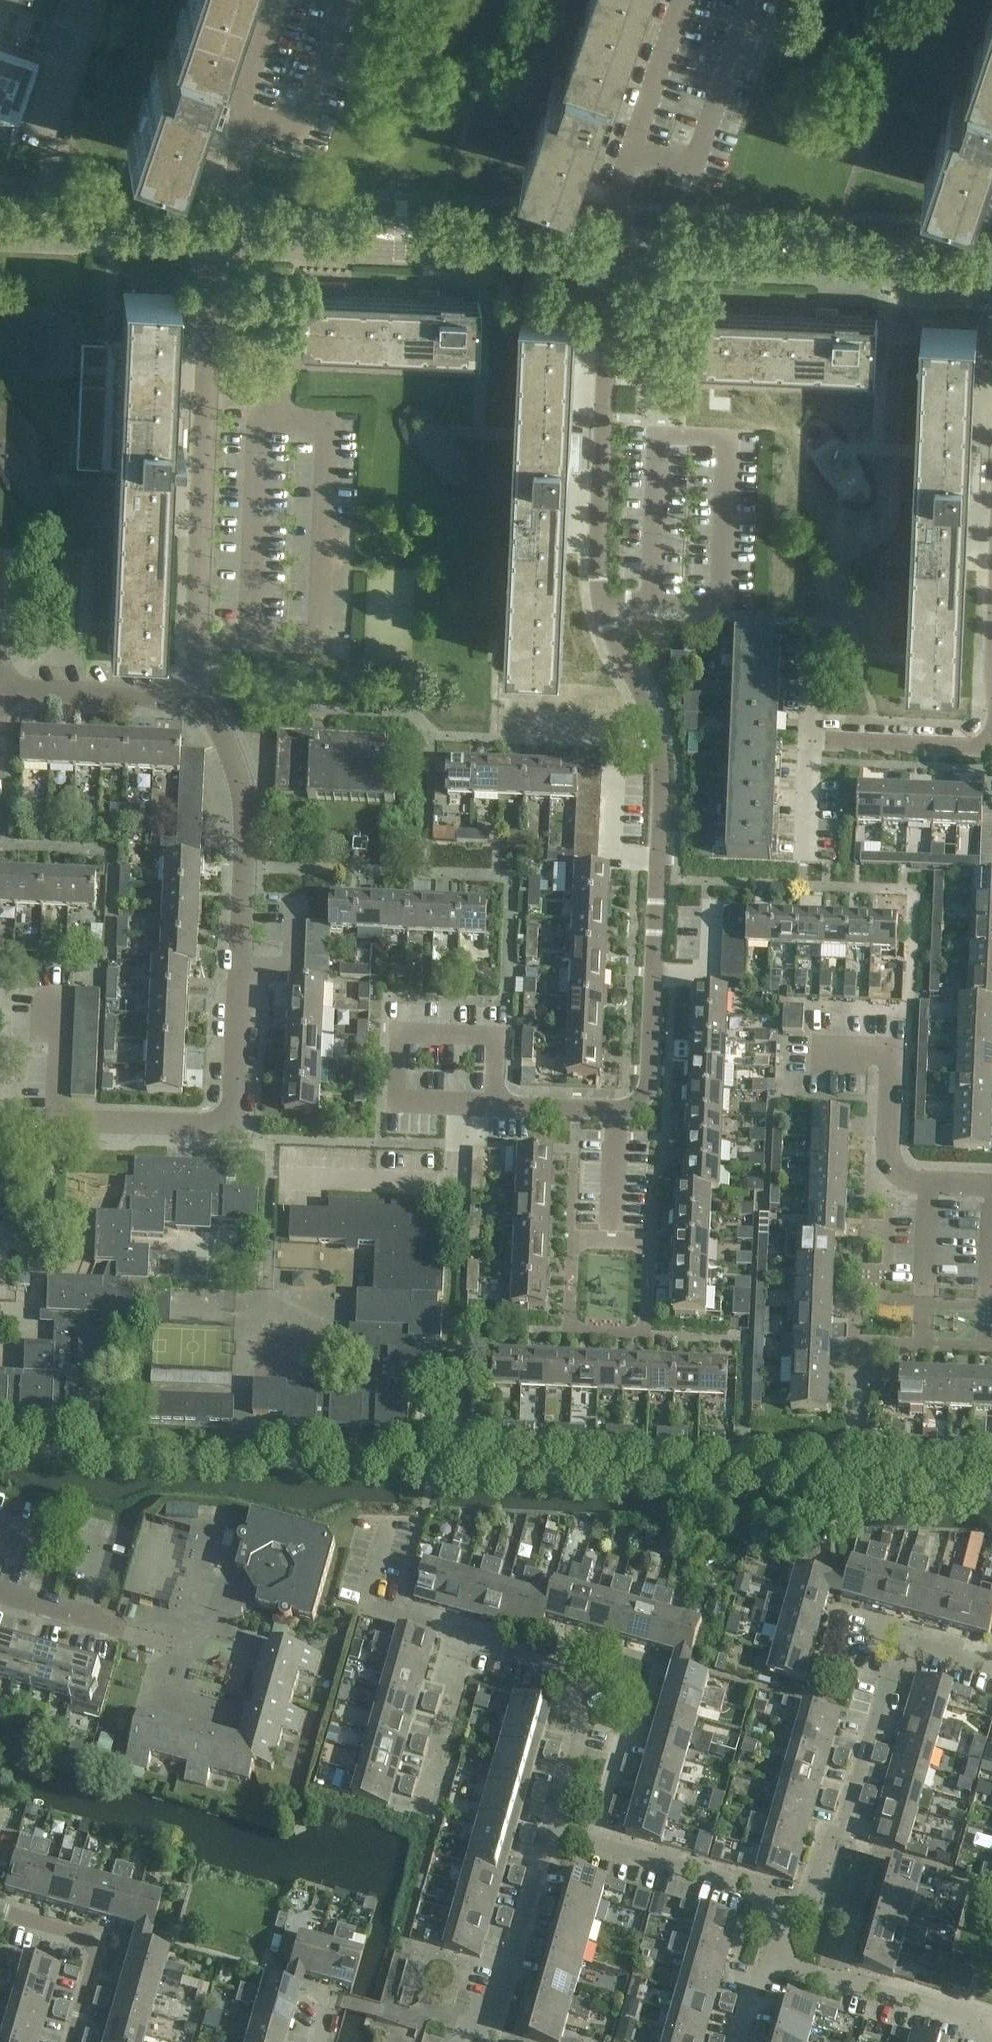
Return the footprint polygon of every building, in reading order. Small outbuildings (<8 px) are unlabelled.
[(53,17),(59,0),(1,0),(53,17)] [(177,165),(206,79),(213,81),(241,0),(183,0),(162,62),(156,60),(126,148),(177,165)] [(577,182),(606,96),(613,98),(646,0),(588,0),(560,82),(553,79),(525,164),(577,182)] [(977,199),(991,154),(991,5),(961,96),(954,94),(924,181),(977,199)] [(18,121),(37,62),(36,62),(36,63),(1,52),(1,50),(0,50),(0,120),(18,121)] [(300,344),(476,352),(478,306),(462,305),(463,289),(437,288),(436,304),(344,300),(343,300),(343,286),(344,286),(344,283),(343,283),(343,284),(304,282),(304,281),(303,281),(303,284),(303,298),(302,298),(300,344)] [(117,478),(111,622),(110,656),(156,658),(165,453),(181,454),(183,412),(167,412),(170,335),(172,293),(169,293),(125,291),(123,342),(82,340),(79,384),(75,466),(110,467),(118,468),(117,478)] [(700,361),(875,370),(877,324),(862,323),(863,307),(837,306),(836,322),(702,315),(700,361)] [(556,660),(561,564),(565,470),(581,471),(583,430),(567,429),(572,310),(526,308),(510,658),(511,658),(510,672),(556,674),(556,660)] [(972,328),(925,326),(911,667),(910,690),(956,692),(960,585),(965,489),(981,489),(983,448),(967,447),(972,328)] [(735,658),(781,660),(782,639),(736,637),(735,658)] [(735,658),(734,678),(780,680),(781,660),(735,658)] [(734,678),(733,698),(779,700),(780,680),(734,678)] [(733,698),(732,717),(778,719),(779,700),(733,698)] [(732,717),(732,738),(777,740),(778,719),(732,717)] [(23,768),(39,769),(49,769),(51,734),(25,732),(23,768)] [(388,737),(278,732),(275,796),(309,797),(309,801),(395,805),(397,754),(387,754),(388,737)] [(49,769),(75,770),(77,735),(51,734),(49,769)] [(75,770),(101,771),(103,736),(77,735),(75,770)] [(101,771),(127,773),(129,737),(103,736),(101,771)] [(127,773),(153,774),(155,738),(129,737),(127,773)] [(153,774),(179,775),(180,764),(181,752),(181,739),(155,738),(153,774)] [(732,738),(731,758),(776,760),(777,740),(732,738)] [(204,765),(205,754),(205,753),(181,752),(180,764),(204,765)] [(731,758),(730,778),(775,780),(776,760),(731,758)] [(474,763),(448,762),(447,796),(473,797),(474,763)] [(500,764),(474,763),(473,797),(499,798),(500,764)] [(179,775),(179,776),(204,777),(204,765),(180,764),(179,775)] [(526,765),(500,764),(499,798),(524,799),(526,765)] [(551,766),(526,765),(524,799),(550,800),(551,766)] [(578,773),(578,767),(551,766),(550,800),(577,801),(577,797),(577,785),(578,773)] [(602,774),(578,773),(577,785),(601,786),(602,774)] [(179,776),(179,788),(203,789),(204,777),(179,776)] [(730,778),(729,798),(774,800),(775,780),(730,778)] [(601,798),(601,786),(577,785),(577,797),(601,798)] [(179,788),(178,800),(203,801),(203,789),(179,788)] [(856,826),(882,827),(883,789),(858,788),(856,826)] [(882,827),(906,828),(908,790),(883,789),(882,827)] [(906,828),(931,829),(933,791),(908,790),(906,828)] [(931,829),(956,830),(958,792),(933,791),(931,829)] [(983,793),(958,792),(956,830),(981,831),(982,819),(983,807),(983,793)] [(600,810),(601,798),(577,797),(577,801),(576,809),(600,810)] [(774,819),(774,800),(729,798),(728,817),(774,819)] [(178,800),(178,812),(202,813),(203,801),(178,800)] [(36,803),(21,802),(20,812),(36,813),(36,803)] [(58,814),(73,815),(74,805),(59,804),(58,814)] [(73,815),(92,816),(92,805),(74,805),(73,815)] [(110,817),(125,818),(126,806),(111,806),(110,817)] [(125,818),(134,818),(135,806),(126,806),(125,818)] [(983,807),(982,819),(991,819),(991,807),(983,807)] [(600,822),(600,810),(576,809),(576,821),(600,822)] [(178,812),(177,824),(201,825),(202,813),(178,812)] [(728,817),(727,838),(773,840),(774,819),(728,817)] [(982,819),(981,831),(991,831),(991,819),(982,819)] [(599,834),(600,822),(576,821),(575,833),(599,834)] [(177,824),(177,836),(201,837),(201,825),(177,824)] [(441,842),(457,842),(471,843),(472,832),(458,831),(458,830),(441,829),(441,842)] [(981,842),(991,842),(991,831),(981,831),(981,842)] [(471,843),(487,844),(487,832),(472,832),(471,843)] [(508,845),(523,845),(523,834),(508,833),(508,845)] [(599,846),(599,834),(575,833),(575,845),(599,846)] [(523,845),(531,845),(537,846),(538,835),(523,834),(523,845)] [(177,836),(176,841),(176,848),(200,849),(201,837),(177,836)] [(772,860),(773,840),(727,838),(726,858),(772,860)] [(161,850),(176,851),(176,848),(176,841),(162,840),(161,850)] [(981,853),(991,854),(991,842),(981,842),(981,853)] [(598,858),(599,846),(575,845),(574,854),(559,853),(559,856),(548,855),(548,856),(598,858)] [(176,851),(176,859),(200,860),(200,849),(176,848),(176,851)] [(980,861),(980,865),(991,866),(991,854),(981,853),(980,861)] [(880,865),(881,856),(860,855),(860,865),(880,865)] [(598,870),(598,858),(548,856),(547,863),(567,864),(566,895),(574,895),(608,896),(609,870),(598,870)] [(881,856),(880,865),(901,866),(901,857),(881,856)] [(930,868),(930,859),(910,858),(909,867),(930,868)] [(164,885),(199,887),(201,860),(200,860),(176,859),(165,859),(164,885)] [(930,859),(930,868),(950,869),(950,860),(930,859)] [(135,876),(135,860),(122,860),(121,883),(131,884),(131,876),(135,876)] [(970,870),(980,870),(980,865),(980,861),(960,860),(960,869),(961,869),(970,870)] [(980,877),(991,877),(991,866),(980,865),(980,870),(980,877)] [(961,869),(960,875),(960,879),(970,879),(970,875),(970,870),(961,869)] [(0,872),(0,907),(16,907),(18,872),(0,872)] [(43,874),(18,872),(16,907),(41,908),(43,874)] [(41,908),(67,909),(69,875),(43,874),(41,908)] [(934,874),(933,895),(943,895),(943,875),(934,874)] [(69,875),(67,909),(94,911),(96,876),(69,875)] [(980,877),(974,876),(973,901),(991,902),(991,877),(980,877)] [(540,879),(530,879),(529,893),(540,893),(540,879)] [(120,897),(130,897),(131,884),(121,883),(120,897)] [(198,913),(198,912),(199,887),(164,885),(163,911),(198,913)] [(538,910),(539,910),(540,893),(529,893),(528,909),(530,909),(530,913),(538,914),(538,910)] [(607,922),(607,912),(608,896),(574,895),(573,921),(607,922)] [(332,897),(331,924),(330,930),(357,932),(358,898),(332,897)] [(357,932),(382,933),(384,899),(358,898),(357,932)] [(382,933),(408,934),(409,900),(384,899),(382,933)] [(408,934),(434,935),(435,901),(409,900),(408,934)] [(434,935),(459,936),(461,902),(435,901),(434,935)] [(973,901),(972,926),(991,926),(991,902),(973,901)] [(485,937),(487,912),(487,904),(461,902),(459,936),(485,937)] [(932,924),(941,925),(942,904),(933,904),(932,924)] [(746,946),(771,947),(773,910),(723,908),(722,930),(747,931),(746,944),(746,946)] [(771,947),(796,948),(797,911),(773,910),(771,947)] [(163,911),(162,937),(197,939),(198,913),(163,911)] [(796,948),(821,949),(822,913),(797,911),(796,948)] [(821,949),(846,950),(847,914),(822,913),(821,949)] [(846,950),(870,951),(872,915),(847,914),(846,950)] [(872,915),(870,951),(896,952),(898,916),(872,915)] [(129,921),(118,920),(118,935),(128,936),(129,921)] [(606,948),(607,922),(573,921),(572,947),(606,948)] [(331,924),(307,923),(306,935),(330,936),(330,930),(331,924)] [(941,925),(932,924),(931,945),(941,945),(941,925)] [(972,926),(971,951),(991,952),(991,926),(972,926)] [(527,930),(526,944),(538,945),(539,930),(527,930)] [(722,930),(722,943),(746,944),(747,931),(722,930)] [(117,950),(127,951),(128,936),(118,935),(117,950)] [(306,935),(306,947),(330,948),(330,936),(306,935)] [(196,965),(197,939),(162,937),(161,962),(153,962),(153,963),(196,965)] [(26,942),(25,953),(39,953),(39,943),(26,942)] [(55,954),(55,943),(39,943),(39,953),(55,954)] [(745,956),(746,946),(746,944),(722,943),(721,955),(745,956)] [(526,944),(526,960),(537,961),(538,945),(526,944)] [(84,956),(100,957),(100,946),(85,945),(84,956)] [(306,947),(305,959),(329,960),(330,948),(306,947)] [(605,974),(606,948),(572,947),(571,972),(605,974)] [(971,951),(970,975),(991,976),(991,952),(971,951)] [(930,974),(939,974),(940,954),(931,953),(930,974)] [(721,955),(721,967),(745,968),(745,956),(721,955)] [(305,959),(305,971),(329,972),(329,960),(305,959)] [(153,963),(151,989),(187,990),(188,965),(196,965),(153,963)] [(341,966),(340,977),(355,978),(356,967),(341,966)] [(371,978),(371,967),(356,967),(355,978),(371,978)] [(721,967),(720,979),(744,980),(745,968),(721,967)] [(392,968),(392,979),(406,979),(407,969),(392,968)] [(422,969),(407,969),(406,979),(422,980),(422,969)] [(323,1010),(324,984),(328,984),(329,972),(305,971),(304,983),(290,983),(289,1009),(323,1010)] [(441,981),(457,982),(458,972),(442,971),(441,981)] [(118,972),(107,972),(107,986),(118,987),(118,972)] [(457,982),(466,982),(466,972),(458,972),(457,982)] [(604,999),(605,974),(571,972),(570,998),(604,999)] [(770,972),(770,993),(779,994),(779,987),(782,987),(782,972),(770,972)] [(795,973),(795,988),(807,988),(807,973),(795,973)] [(831,989),(831,974),(820,973),(820,989),(831,989)] [(845,974),(844,990),(856,990),(857,975),(845,974)] [(939,974),(930,974),(929,994),(939,995),(939,974)] [(970,975),(969,1000),(960,999),(960,1000),(991,1001),(991,976),(970,975)] [(870,976),(870,991),(879,991),(879,976),(870,976)] [(720,979),(720,991),(692,990),(691,1015),(727,1017),(728,992),(744,992),(744,980),(720,979)] [(525,981),(524,992),(524,996),(535,996),(536,982),(525,981)] [(106,1002),(117,1003),(118,987),(107,986),(106,1002)] [(359,1001),(370,1001),(370,987),(360,986),(359,1001)] [(151,989),(150,1015),(186,1017),(187,990),(151,989)] [(75,1002),(99,1003),(99,991),(76,990),(75,1002)] [(524,996),(524,1004),(523,1018),(534,1019),(535,996),(524,996)] [(602,1025),(604,999),(570,998),(569,1024),(602,1025)] [(959,1025),(991,1026),(991,1001),(960,1000),(959,1025)] [(99,1003),(75,1002),(75,1015),(98,1015),(99,1003)] [(919,1023),(928,1024),(929,1003),(920,1003),(919,1023)] [(322,1036),(323,1010),(289,1009),(288,1034),(322,1036)] [(783,1033),(802,1034),(803,1009),(784,1009),(783,1033)] [(98,1015),(75,1015),(74,1026),(98,1027),(98,1015)] [(150,1015),(149,1041),(185,1042),(186,1017),(150,1015)] [(726,1042),(727,1017),(691,1015),(689,1040),(726,1042)] [(358,1022),(358,1037),(368,1038),(369,1023),(358,1022)] [(928,1024),(919,1023),(918,1044),(927,1044),(928,1024)] [(116,1024),(105,1024),(105,1039),(115,1039),(116,1024)] [(601,1050),(602,1025),(569,1024),(568,1049),(601,1050)] [(959,1025),(958,1049),(991,1052),(991,1026),(959,1025)] [(98,1027),(74,1026),(74,1038),(97,1039),(98,1027)] [(755,1043),(770,1044),(770,1032),(755,1031),(755,1043)] [(523,1032),(522,1043),(522,1047),(533,1047),(534,1033),(523,1032)] [(321,1061),(322,1036),(288,1034),(287,1060),(321,1061)] [(357,1053),(367,1053),(368,1038),(358,1037),(357,1053)] [(73,1050),(97,1051),(97,1039),(74,1038),(73,1050)] [(104,1054),(115,1054),(115,1039),(105,1039),(104,1054)] [(725,1066),(726,1042),(689,1040),(688,1065),(725,1066)] [(149,1041),(148,1067),(183,1069),(185,1042),(149,1041)] [(522,1047),(522,1054),(521,1062),(532,1063),(533,1047),(522,1047)] [(601,1050),(568,1049),(567,1075),(600,1077),(601,1050)] [(958,1049),(957,1075),(991,1076),(991,1052),(958,1049)] [(97,1051),(73,1050),(73,1062),(96,1063),(97,1051)] [(917,1072),(926,1073),(927,1053),(918,1052),(917,1072)] [(754,1068),(768,1068),(769,1057),(754,1057),(754,1068)] [(320,1087),(321,1061),(287,1060),(286,1085),(320,1087)] [(72,1074),(96,1075),(96,1063),(73,1062),(72,1074)] [(723,1092),(725,1066),(688,1065),(687,1090),(723,1092)] [(147,1093),(182,1095),(183,1069),(148,1067),(147,1093)] [(926,1073),(917,1072),(916,1093),(925,1093),(926,1073)] [(356,1073),(355,1088),(366,1089),(366,1073),(356,1073)] [(72,1086),(95,1087),(96,1075),(72,1074),(72,1086)] [(957,1075),(956,1099),(991,1101),(991,1076),(957,1075)] [(103,1077),(103,1092),(113,1092),(113,1077),(103,1077)] [(752,1093),(768,1093),(768,1082),(753,1081),(752,1093)] [(320,1087),(286,1085),(285,1112),(319,1113),(320,1087)] [(95,1087),(72,1086),(71,1098),(95,1099),(95,1087)] [(365,1104),(366,1092),(366,1089),(355,1088),(355,1104),(365,1104)] [(722,1116),(723,1092),(687,1090),(686,1115),(722,1116)] [(991,1104),(991,1101),(956,1099),(954,1124),(991,1126),(991,1104)] [(915,1122),(924,1123),(925,1102),(916,1102),(915,1122)] [(751,1118),(765,1118),(766,1118),(766,1107),(751,1107),(751,1118)] [(848,1140),(850,1114),(813,1113),(812,1139),(848,1140)] [(721,1141),(722,1116),(686,1115),(685,1139),(721,1141)] [(773,1137),(782,1137),(783,1117),(774,1117),(773,1137)] [(924,1123),(915,1122),(914,1143),(923,1143),(924,1123)] [(990,1151),(991,1126),(954,1124),(953,1150),(990,1151)] [(750,1132),(750,1143),(765,1143),(765,1132),(750,1132)] [(782,1137),(773,1137),(772,1157),(781,1158),(782,1137)] [(720,1166),(721,1141),(685,1139),(684,1164),(720,1166)] [(847,1165),(848,1140),(812,1139),(811,1163),(847,1165)] [(472,1176),(483,1176),(484,1150),(473,1149),(472,1176)] [(551,1180),(552,1153),(519,1151),(518,1178),(551,1180)] [(748,1167),(763,1168),(764,1168),(764,1157),(749,1156),(748,1167)] [(39,1416),(52,1416),(53,1413),(66,1413),(66,1417),(98,1418),(100,1385),(93,1385),(93,1372),(111,1372),(112,1340),(103,1340),(104,1326),(132,1327),(133,1296),(154,1297),(154,1283),(148,1283),(149,1251),(130,1250),(131,1237),(163,1238),(164,1227),(177,1227),(177,1231),(210,1233),(210,1220),(223,1221),(223,1225),(256,1226),(258,1193),(226,1192),(227,1182),(235,1182),(236,1166),(234,1166),(234,1169),(167,1166),(167,1163),(136,1162),(136,1181),(126,1180),(126,1194),(118,1216),(98,1215),(95,1265),(101,1265),(109,1265),(102,1282),(49,1280),(47,1314),(55,1314),(54,1346),(26,1345),(25,1373),(0,1372),(0,1413),(8,1414),(8,1410),(21,1411),(21,1415),(39,1416)] [(846,1190),(847,1165),(811,1163),(810,1188),(846,1190)] [(684,1164),(683,1188),(683,1189),(711,1190),(711,1191),(719,1191),(720,1166),(684,1164)] [(771,1186),(780,1187),(781,1166),(772,1166),(771,1186)] [(483,1176),(472,1176),(472,1186),(482,1187),(483,1176)] [(550,1205),(551,1180),(518,1178),(516,1204),(550,1205)] [(748,1181),(747,1192),(763,1192),(763,1181),(748,1181)] [(780,1187),(771,1186),(770,1207),(779,1207),(780,1187)] [(710,1215),(711,1191),(711,1190),(683,1189),(683,1188),(675,1187),(674,1214),(710,1215)] [(845,1214),(846,1190),(810,1188),(809,1213),(845,1214)] [(441,1341),(443,1308),(438,1308),(438,1297),(443,1297),(446,1223),(417,1222),(418,1208),(392,1206),(392,1211),(384,1211),(384,1206),(330,1204),(329,1213),(291,1212),(290,1242),(376,1246),(374,1294),(358,1293),(357,1327),(364,1328),(362,1389),(287,1386),(287,1384),(254,1383),(253,1415),(284,1417),(284,1426),(316,1427),(316,1424),(330,1424),(330,1428),(362,1429),(362,1426),(375,1426),(375,1430),(407,1431),(409,1399),(402,1398),(403,1385),(420,1386),(421,1354),(413,1353),(413,1340),(441,1341)] [(549,1231),(550,1205),(516,1204),(515,1229),(549,1231)] [(738,1205),(738,1217),(753,1217),(754,1206),(738,1205)] [(470,1227),(480,1228),(481,1212),(470,1212),(470,1227)] [(844,1239),(845,1214),(809,1213),(808,1237),(798,1236),(798,1237),(844,1239)] [(709,1239),(710,1215),(674,1214),(673,1238),(709,1239)] [(759,1236),(768,1236),(769,1216),(759,1215),(759,1236)] [(480,1228),(470,1227),(469,1242),(480,1242),(480,1228)] [(547,1256),(549,1231),(515,1229),(514,1255),(547,1256)] [(737,1231),(737,1242),(752,1242),(753,1231),(737,1231)] [(768,1236),(759,1236),(758,1256),(767,1257),(768,1236)] [(798,1237),(797,1262),(834,1264),(835,1240),(844,1240),(844,1239),(798,1237)] [(708,1264),(709,1239),(673,1238),(672,1263),(708,1264)] [(546,1283),(547,1256),(514,1255),(513,1281),(546,1283)] [(736,1255),(736,1266),(751,1266),(752,1255),(736,1255)] [(832,1289),(834,1264),(797,1262),(796,1287),(832,1289)] [(467,1279),(478,1279),(479,1263),(468,1263),(467,1279)] [(672,1263),(670,1288),(707,1289),(708,1264),(672,1263)] [(757,1285),(766,1285),(767,1265),(758,1265),(757,1285)] [(478,1279),(467,1279),(467,1293),(477,1293),(478,1290),(478,1279)] [(735,1279),(735,1291),(750,1291),(750,1280),(735,1279)] [(504,1281),(502,1313),(528,1314),(528,1307),(545,1308),(546,1283),(513,1281),(504,1281)] [(766,1285),(757,1285),(756,1305),(765,1306),(766,1285)] [(831,1313),(832,1289),(796,1287),(795,1312),(831,1313)] [(707,1289),(670,1288),(669,1313),(706,1315),(707,1289)] [(734,1305),(734,1316),(749,1317),(749,1305),(734,1305)] [(830,1338),(831,1313),(795,1312),(794,1336),(830,1338)] [(755,1334),(764,1335),(765,1314),(755,1314),(755,1334)] [(764,1335),(755,1334),(754,1355),(763,1355),(764,1335)] [(793,1359),(793,1361),(829,1363),(830,1338),(794,1336),(794,1339),(793,1359)] [(522,1355),(496,1354),(494,1388),(520,1389),(522,1355)] [(520,1389),(546,1390),(547,1356),(522,1355),(520,1389)] [(546,1390),(572,1391),(573,1358),(547,1356),(546,1390)] [(599,1359),(573,1358),(572,1391),(597,1393),(599,1359)] [(597,1393),(623,1394),(625,1360),(599,1359),(597,1393)] [(623,1394),(648,1395),(650,1361),(625,1360),(623,1394)] [(648,1395),(674,1396),(676,1362),(650,1361),(648,1395)] [(828,1387),(829,1363),(793,1361),(792,1386),(828,1387)] [(674,1396),(700,1397),(701,1363),(676,1362),(674,1396)] [(701,1363),(700,1397),(726,1398),(727,1365),(701,1363)] [(753,1384),(762,1384),(763,1364),(754,1364),(753,1384)] [(923,1409),(925,1373),(899,1372),(898,1408),(910,1409),(910,1416),(922,1417),(923,1409)] [(949,1374),(925,1373),(923,1409),(948,1410),(949,1374)] [(975,1375),(949,1374),(948,1410),(973,1411),(975,1375)] [(975,1375),(973,1411),(991,1412),(991,1375),(975,1375)] [(762,1384),(753,1384),(752,1404),(761,1405),(762,1384)] [(791,1412),(827,1413),(828,1387),(792,1386),(791,1412)] [(234,1399),(149,1396),(149,1420),(233,1423),(234,1399)] [(504,1434),(518,1435),(519,1424),(504,1424),(504,1434)] [(518,1435),(533,1435),(534,1425),(519,1424),(518,1435)] [(555,1436),(570,1437),(570,1426),(555,1425),(555,1436)] [(570,1437),(584,1438),(585,1427),(570,1426),(570,1437)] [(606,1439),(621,1439),(621,1429),(606,1428),(606,1439)] [(621,1439),(636,1440),(637,1429),(621,1429),(621,1439)] [(657,1441),(672,1441),(673,1431),(658,1430),(657,1441)] [(672,1441),(688,1442),(688,1431),(673,1431),(672,1441)] [(709,1443),(724,1444),(724,1433),(709,1433),(709,1443)] [(865,1434),(864,1444),(874,1445),(875,1434),(865,1434)] [(922,1449),(922,1439),(902,1439),(901,1448),(922,1449)] [(922,1439),(922,1449),(942,1449),(942,1440),(922,1439)] [(972,1451),(972,1441),(952,1441),(951,1450),(972,1451)] [(972,1451),(991,1451),(991,1442),(972,1441),(972,1451)] [(846,1582),(841,1596),(863,1602),(879,1546),(870,1544),(866,1559),(869,1559),(867,1565),(864,1564),(851,1560),(848,1574),(847,1578),(846,1582)] [(879,1546),(863,1602),(884,1608),(894,1572),(882,1569),(880,1568),(882,1562),(884,1563),(888,1549),(879,1546)] [(425,1563),(415,1599),(436,1605),(452,1549),(443,1547),(437,1566),(425,1563)] [(748,1553),(757,1556),(759,1549),(749,1547),(748,1553)] [(452,1549),(436,1605),(456,1611),(466,1575),(455,1571),(461,1552),(452,1549)] [(757,1556),(748,1553),(745,1561),(755,1564),(757,1556)] [(894,1572),(884,1608),(905,1614),(921,1558),(912,1555),(908,1570),(910,1571),(909,1577),(906,1576),(894,1572)] [(545,1618),(566,1624),(584,1560),(575,1557),(569,1580),(572,1580),(570,1586),(554,1582),(549,1598),(550,1598),(544,1617),(545,1618)] [(921,1558),(905,1614),(925,1620),(935,1584),(923,1581),(921,1580),(923,1575),(925,1575),(929,1560),(921,1558)] [(456,1611),(478,1617),(493,1561),(484,1559),(479,1578),(466,1575),(456,1611)] [(566,1624),(587,1629),(597,1594),(585,1590),(593,1563),(584,1560),(566,1624)] [(478,1617),(498,1622),(508,1586),(496,1583),(502,1564),(493,1561),(478,1617)] [(925,1620),(946,1625),(962,1570),(953,1567),(949,1582),(952,1582),(950,1588),(935,1584),(925,1620)] [(827,1600),(829,1593),(836,1595),(841,1596),(845,1582),(797,1568),(791,1589),(827,1600)] [(520,1590),(508,1586),(498,1622),(519,1628),(534,1573),(526,1570),(520,1590)] [(962,1570),(946,1625),(949,1626),(967,1631),(978,1596),(965,1592),(963,1592),(965,1586),(967,1587),(971,1572),(962,1570)] [(534,1573),(519,1628),(541,1635),(545,1618),(544,1617),(550,1598),(549,1598),(538,1595),(543,1575),(534,1573)] [(747,1595),(751,1578),(739,1575),(734,1592),(747,1595)] [(587,1629),(607,1635),(623,1580),(615,1577),(611,1591),(613,1592),(612,1598),(597,1594),(587,1629)] [(607,1635),(628,1641),(638,1605),(625,1602),(626,1595),(628,1595),(632,1582),(623,1580),(607,1635)] [(628,1641),(649,1647),(665,1591),(656,1589),(652,1603),(655,1604),(653,1610),(638,1605),(628,1641)] [(821,1620),(827,1600),(791,1589),(787,1603),(782,1602),(783,1600),(768,1596),(766,1604),(821,1620)] [(649,1647),(670,1653),(680,1617),(666,1613),(667,1606),(670,1607),(674,1594),(665,1591),(649,1647)] [(967,1631),(989,1637),(991,1626),(991,1599),(991,1600),(989,1599),(978,1596),(967,1631)] [(756,1602),(754,1610),(763,1612),(765,1604),(756,1602)] [(815,1641),(821,1620),(766,1604),(763,1613),(778,1617),(779,1615),(784,1616),(780,1631),(815,1641)] [(722,1622),(726,1608),(718,1606),(714,1620),(722,1622)] [(736,1636),(740,1619),(729,1616),(725,1633),(736,1636)] [(670,1653),(676,1655),(674,1663),(673,1667),(688,1671),(689,1667),(702,1623),(680,1617),(670,1653)] [(429,1659),(435,1638),(399,1628),(395,1642),(390,1641),(391,1639),(376,1635),(373,1644),(429,1659)] [(810,1661),(815,1641),(780,1631),(776,1645),(771,1644),(771,1641),(757,1637),(754,1647),(774,1653),(774,1652),(810,1661)] [(13,1683),(23,1649),(16,1647),(18,1639),(5,1636),(0,1654),(0,1679),(13,1683)] [(139,1716),(126,1765),(147,1771),(151,1756),(189,1766),(185,1782),(206,1788),(210,1772),(250,1783),(255,1766),(272,1771),(283,1732),(298,1736),(304,1714),(289,1710),(299,1673),(315,1677),(321,1656),(272,1642),(269,1652),(264,1650),(252,1691),(257,1693),(255,1701),(253,1710),(247,1709),(239,1739),(210,1730),(208,1735),(190,1730),(192,1725),(151,1714),(149,1719),(139,1716)] [(13,1683),(32,1689),(39,1664),(44,1646),(31,1643),(29,1650),(23,1649),(13,1683)] [(423,1680),(429,1659),(373,1644),(371,1653),(385,1657),(386,1654),(392,1655),(387,1670),(423,1680)] [(32,1689),(39,1690),(52,1694),(61,1659),(55,1658),(57,1650),(44,1646),(39,1664),(32,1689)] [(768,1673),(803,1684),(810,1661),(774,1652),(774,1653),(768,1673)] [(52,1694),(71,1699),(83,1657),(70,1654),(67,1661),(61,1659),(52,1694)] [(138,1657),(131,1655),(129,1654),(127,1660),(137,1663),(138,1657)] [(719,1656),(715,1671),(724,1673),(728,1659),(719,1656)] [(83,1657),(71,1699),(68,1711),(100,1720),(115,1666),(83,1657)] [(673,1667),(667,1688),(723,1704),(725,1695),(711,1691),(710,1694),(704,1692),(705,1690),(709,1677),(707,1676),(702,1675),(688,1671),(673,1667)] [(346,1669),(344,1678),(351,1680),(353,1671),(346,1669)] [(418,1701),(423,1680),(387,1670),(382,1690),(418,1701)] [(917,1676),(911,1697),(946,1708),(950,1695),(951,1693),(957,1695),(956,1697),(970,1701),(981,1704),(984,1696),(972,1692),(952,1687),(953,1686),(917,1676)] [(667,1688),(661,1709),(697,1719),(700,1707),(701,1705),(707,1707),(706,1709),(720,1713),(723,1704),(667,1688)] [(412,1722),(418,1701),(382,1690),(376,1711),(412,1722)] [(423,1702),(437,1706),(440,1697),(429,1694),(425,1697),(423,1702)] [(491,1699),(477,1695),(474,1707),(488,1711),(491,1699)] [(525,1700),(514,1697),(508,1719),(544,1729),(550,1707),(525,1700)] [(911,1697),(905,1719),(960,1734),(963,1725),(949,1721),(948,1724),(942,1722),(943,1719),(946,1708),(911,1697)] [(834,1735),(840,1714),(804,1703),(804,1704),(784,1699),(782,1708),(796,1712),(797,1709),(802,1711),(798,1725),(834,1735)] [(756,1701),(753,1713),(763,1716),(767,1704),(756,1701)] [(437,1706),(423,1702),(422,1709),(424,1712),(435,1715),(437,1706)] [(661,1709),(655,1730),(711,1746),(713,1738),(699,1734),(698,1735),(693,1733),(693,1732),(697,1719),(661,1709)] [(376,1711),(370,1733),(406,1743),(412,1722),(376,1711)] [(508,1719),(503,1739),(539,1750),(544,1729),(508,1719)] [(905,1719),(899,1739),(935,1749),(938,1737),(939,1734),(945,1736),(944,1739),(958,1743),(960,1734),(905,1719)] [(735,1722),(733,1729),(741,1731),(743,1724),(735,1722)] [(798,1725),(792,1746),(828,1756),(834,1735),(798,1725)] [(330,1728),(326,1742),(337,1745),(341,1731),(330,1728)] [(655,1730),(649,1752),(685,1761),(689,1749),(689,1746),(695,1747),(695,1751),(709,1755),(711,1746),(655,1730)] [(370,1733),(364,1753),(400,1763),(406,1743),(370,1733)] [(412,1744),(426,1748),(428,1739),(418,1736),(413,1739),(412,1744)] [(503,1739),(497,1760),(533,1770),(539,1750),(503,1739)] [(899,1739),(893,1760),(929,1770),(935,1749),(899,1739)] [(544,1751),(558,1755),(561,1746),(550,1743),(546,1745),(544,1751)] [(426,1748),(412,1744),(410,1749),(412,1753),(423,1756),(426,1748)] [(873,1753),(887,1758),(889,1752),(887,1748),(876,1745),(873,1753)] [(792,1746),(786,1766),(822,1777),(828,1756),(792,1746)] [(713,1747),(711,1755),(723,1758),(725,1751),(713,1747)] [(834,1758),(848,1762),(850,1753),(839,1750),(835,1752),(834,1758)] [(558,1755),(544,1751),(543,1757),(544,1761),(556,1764),(558,1755)] [(649,1752),(643,1772),(679,1783),(685,1761),(649,1752)] [(364,1753),(358,1774),(394,1784),(400,1763),(364,1753)] [(887,1758),(873,1753),(870,1763),(881,1766),(886,1763),(887,1758)] [(624,1766),(638,1771),(640,1765),(637,1760),(626,1757),(624,1766)] [(848,1762),(834,1758),(832,1764),(834,1768),(845,1771),(848,1762)] [(497,1760),(491,1781),(527,1791),(533,1770),(497,1760)] [(893,1760),(887,1781),(923,1791),(929,1770),(893,1760)] [(638,1771),(624,1766),(621,1775),(632,1778),(637,1776),(638,1771)] [(786,1766),(781,1787),(817,1798),(822,1777),(786,1766)] [(643,1772),(637,1792),(674,1803),(679,1783),(643,1772)] [(358,1774),(352,1796),(388,1806),(394,1784),(358,1774)] [(400,1785),(414,1789),(417,1780),(406,1777),(402,1780),(400,1785)] [(491,1781),(485,1802),(521,1812),(527,1791),(491,1781)] [(887,1781),(881,1802),(917,1812),(923,1791),(887,1781)] [(533,1793),(547,1797),(549,1788),(538,1784),(534,1787),(533,1793)] [(414,1789),(400,1785),(398,1793),(400,1796),(411,1799),(414,1789)] [(781,1787),(775,1808),(811,1818),(817,1798),(781,1787)] [(861,1796),(876,1800),(877,1794),(875,1790),(864,1787),(861,1796)] [(822,1800),(836,1804),(839,1794),(828,1791),(823,1794),(822,1800)] [(637,1792),(631,1813),(668,1824),(674,1803),(637,1792)] [(547,1797),(533,1793),(531,1799),(533,1802),(544,1806),(547,1797)] [(876,1800),(861,1796),(859,1804),(870,1808),(874,1806),(876,1800)] [(612,1808),(626,1812),(628,1807),(626,1802),(615,1799),(612,1808)] [(836,1804),(822,1800),(820,1806),(822,1809),(834,1813),(836,1804)] [(485,1802),(479,1823),(515,1833),(521,1812),(485,1802)] [(881,1802),(876,1822),(911,1832),(917,1812),(881,1802)] [(626,1812),(612,1808),(609,1817),(621,1820),(625,1817),(626,1812)] [(805,1839),(811,1818),(775,1808),(771,1821),(771,1823),(766,1821),(766,1819),(752,1815),(749,1824),(805,1839)] [(631,1813),(625,1835),(662,1845),(668,1824),(631,1813)] [(876,1822),(869,1844),(905,1854),(906,1854),(925,1859),(928,1850),(914,1846),(913,1848),(907,1847),(908,1844),(911,1832),(876,1822)] [(510,1854),(515,1833),(479,1823),(474,1844),(510,1854)] [(799,1860),(802,1848),(805,1839),(749,1824),(747,1833),(761,1837),(762,1834),(767,1835),(763,1850),(799,1860)] [(521,1835),(535,1839),(537,1829),(527,1826),(522,1829),(521,1835)] [(944,1831),(941,1840),(953,1843),(955,1835),(944,1831)] [(535,1839),(521,1835),(519,1840),(522,1844),(532,1847),(535,1839)] [(4,1892),(25,1898),(41,1841),(32,1839),(31,1844),(18,1840),(14,1855),(4,1892)] [(25,1898),(39,1901),(47,1903),(56,1868),(44,1864),(50,1844),(41,1841),(25,1898)] [(474,1844),(468,1865),(504,1875),(510,1854),(474,1844)] [(799,1860),(763,1850),(760,1862),(759,1864),(754,1863),(755,1860),(740,1856),(738,1865),(757,1871),(757,1872),(793,1882),(799,1860)] [(47,1903),(67,1909),(83,1853),(73,1851),(68,1871),(56,1868),(47,1903)] [(67,1909),(88,1915),(98,1879),(86,1876),(92,1856),(83,1853),(67,1909)] [(88,1915),(109,1921),(124,1865),(115,1862),(109,1883),(98,1879),(88,1915)] [(922,1872),(886,1862),(880,1883),(936,1899),(939,1890),(925,1886),(924,1888),(918,1887),(922,1872)] [(124,1865),(109,1921),(129,1927),(140,1891),(127,1888),(133,1867),(124,1865)] [(468,1865),(462,1886),(498,1896),(504,1875),(468,1865)] [(984,1865),(981,1875),(991,1878),(991,1868),(984,1865)] [(509,1876),(523,1880),(525,1871),(515,1868),(511,1871),(509,1876)] [(571,1870),(564,1892),(600,1903),(604,1890),(604,1887),(610,1889),(609,1892),(623,1896),(626,1887),(607,1881),(587,1875),(571,1870)] [(523,1880),(509,1876),(508,1883),(510,1886),(520,1889),(523,1880)] [(880,1883),(874,1904),(910,1914),(915,1899),(921,1901),(920,1904),(934,1908),(936,1899),(880,1883)] [(462,1886),(456,1907),(492,1917),(498,1896),(462,1886)] [(185,1904),(189,1890),(179,1887),(175,1901),(185,1904)] [(637,1890),(631,1910),(646,1915),(652,1894),(637,1890)] [(140,1891),(129,1927),(136,1929),(135,1932),(132,1941),(148,1945),(151,1933),(153,1928),(161,1897),(140,1891)] [(564,1892),(559,1913),(595,1923),(600,1903),(564,1892)] [(539,1907),(553,1911),(555,1905),(553,1901),(541,1898),(539,1907)] [(682,1902),(680,1911),(699,1916),(696,1929),(732,1939),(738,1917),(703,1907),(702,1908),(682,1902)] [(874,1904),(869,1925),(925,1940),(927,1931),(914,1928),(913,1930),(907,1929),(907,1926),(910,1914),(874,1904)] [(456,1907),(451,1927),(487,1937),(492,1917),(456,1907)] [(553,1911),(539,1907),(537,1916),(548,1919),(552,1916),(553,1911)] [(498,1918),(511,1922),(514,1913),(503,1910),(499,1912),(498,1918)] [(559,1913),(553,1934),(588,1944),(595,1923),(559,1913)] [(274,1929),(284,1932),(288,1917),(278,1915),(274,1929)] [(511,1922),(498,1918),(496,1923),(498,1927),(509,1930),(511,1922)] [(309,1978),(330,1984),(346,1928),(337,1925),(333,1940),(336,1941),(334,1946),(319,1942),(309,1978)] [(869,1925),(863,1945),(899,1956),(903,1941),(909,1943),(908,1946),(922,1949),(925,1940),(869,1925)] [(481,1959),(487,1937),(451,1927),(447,1939),(447,1941),(441,1940),(442,1938),(427,1934),(425,1943),(444,1948),(444,1949),(481,1959)] [(330,1984),(352,1990),(362,1954),(347,1949),(348,1944),(350,1944),(354,1930),(346,1928),(330,1984)] [(673,1934),(670,1944),(726,1960),(732,1939),(696,1929),(693,1940),(692,1943),(687,1941),(688,1939),(673,1934)] [(553,1934),(547,1954),(582,1965),(588,1944),(553,1934)] [(303,1976),(309,1978),(319,1942),(298,1935),(297,1940),(284,1937),(280,1954),(292,1957),(284,1984),(299,1988),(303,1976)] [(527,1948),(541,1952),(543,1946),(541,1942),(530,1939),(527,1948)] [(148,1945),(132,1941),(126,1963),(182,1978),(184,1969),(164,1964),(168,1951),(165,1950),(148,1945)] [(670,1944),(668,1953),(683,1957),(684,1954),(689,1956),(688,1959),(685,1971),(720,1981),(726,1960),(670,1944)] [(857,1967),(893,1977),(913,1982),(916,1973),(902,1969),(901,1971),(895,1969),(899,1956),(863,1945),(857,1967)] [(541,1952),(527,1948),(525,1957),(536,1961),(540,1959),(541,1952)] [(547,1954),(541,1975),(577,1985),(582,1965),(547,1954)] [(59,1965),(23,1955),(17,1976),(53,1987),(59,1965)] [(126,1963),(120,1983),(156,1994),(160,1982),(179,1987),(182,1978),(126,1963)] [(76,1981),(78,1972),(64,1967),(62,1974),(64,1977),(76,1981)] [(685,1971),(679,1991),(714,2002),(720,1981),(685,1971)] [(947,1988),(969,1995),(974,1978),(952,1972),(947,1988)] [(541,1975),(535,1996),(591,2011),(593,2002),(579,1998),(579,2000),(573,1999),(574,1997),(577,1985),(541,1975)] [(17,1976),(12,1997),(47,2007),(53,1987),(17,1976)] [(299,1988),(284,1984),(263,1978),(259,1991),(259,1993),(254,1992),(255,1989),(240,1985),(237,1994),(293,2009),(299,1988)] [(150,2014),(156,1994),(120,1983),(114,2004),(150,2014)] [(95,1999),(109,2003),(111,1998),(108,1993),(97,1990),(95,1999)] [(679,1991),(673,2012),(709,2022),(714,2002),(679,1991)] [(287,2031),(293,2009),(237,1994),(235,2003),(249,2007),(250,2005),(255,2006),(251,2021),(287,2031)] [(720,2003),(734,2007),(737,1998),(725,1995),(721,1998),(720,2003)] [(535,1996),(529,2017),(565,2027),(568,2015),(569,2012),(575,2014),(574,2017),(588,2021),(591,2011),(535,1996)] [(817,2007),(782,1996),(776,2018),(811,2029),(815,2017),(815,2014),(821,2016),(820,2019),(834,2022),(836,2013),(817,2007)] [(12,1997),(6,2018),(41,2028),(47,2007),(12,1997)] [(109,2003),(95,1999),(92,2007),(104,2011),(108,2008),(109,2003)] [(52,2010),(67,2014),(69,2005),(57,2002),(54,2004),(52,2010)] [(734,2007),(720,2003),(718,2008),(721,2013),(732,2016),(734,2007)] [(145,2035),(150,2014),(114,2004),(109,2024),(145,2035)] [(67,2014),(52,2010),(50,2016),(53,2019),(64,2023),(67,2014)] [(667,2033),(697,2041),(703,2041),(709,2022),(673,2012),(667,2033)] [(523,2038),(536,2041),(565,2041),(561,2041),(561,2038),(565,2027),(529,2017),(523,2038)] [(39,2036),(41,2028),(6,2018),(0,2039),(10,2041),(37,2041),(39,2036)] [(811,2029),(776,2018),(770,2039),(779,2041),(808,2041),(811,2029)] [(287,2031),(251,2021),(246,2041),(248,2041),(284,2041),(287,2031)] [(104,2041),(143,2041),(145,2035),(109,2024),(104,2041)] [(750,2034),(764,2038),(765,2032),(763,2028),(753,2024),(750,2034)] [(913,2034),(893,2029),(891,2038),(905,2041),(906,2039),(910,2040),(910,2041),(942,2041),(913,2034)] [(615,2041),(620,2041),(631,2041),(633,2034),(619,2030),(615,2041)] [(91,2041),(98,2041),(99,2039),(98,2034),(86,2031),(83,2040),(91,2041)] [(664,2041),(697,2041),(667,2033),(664,2041)] [(750,2034),(747,2041),(762,2041),(764,2038),(750,2034)]
